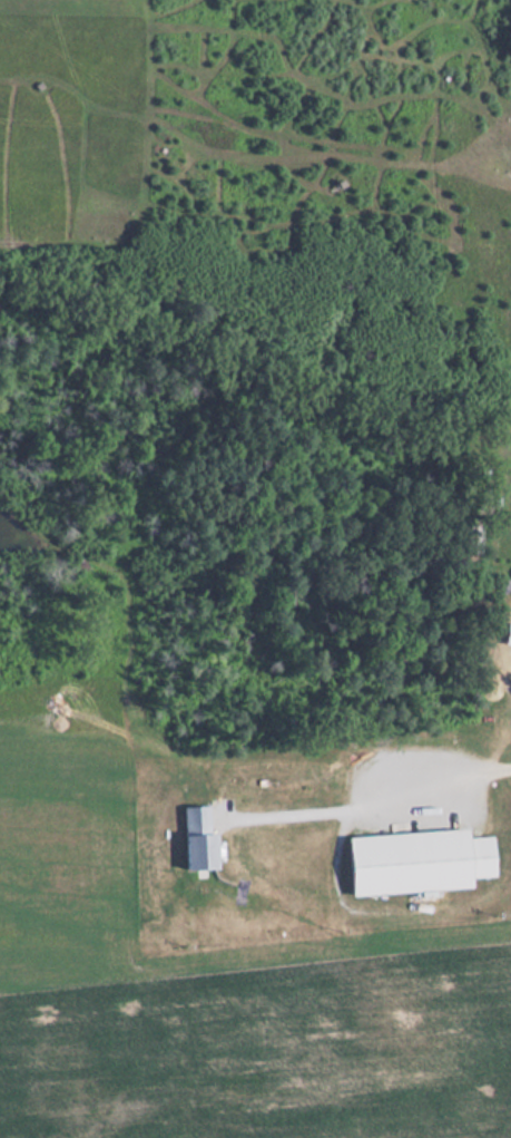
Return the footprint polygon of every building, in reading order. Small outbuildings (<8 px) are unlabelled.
[(218,868),(215,805),(191,806),(194,869),(218,868)] [(497,877),(495,836),(471,838),(471,829),(350,834),(353,894),(475,889),(474,877),(497,877)]
